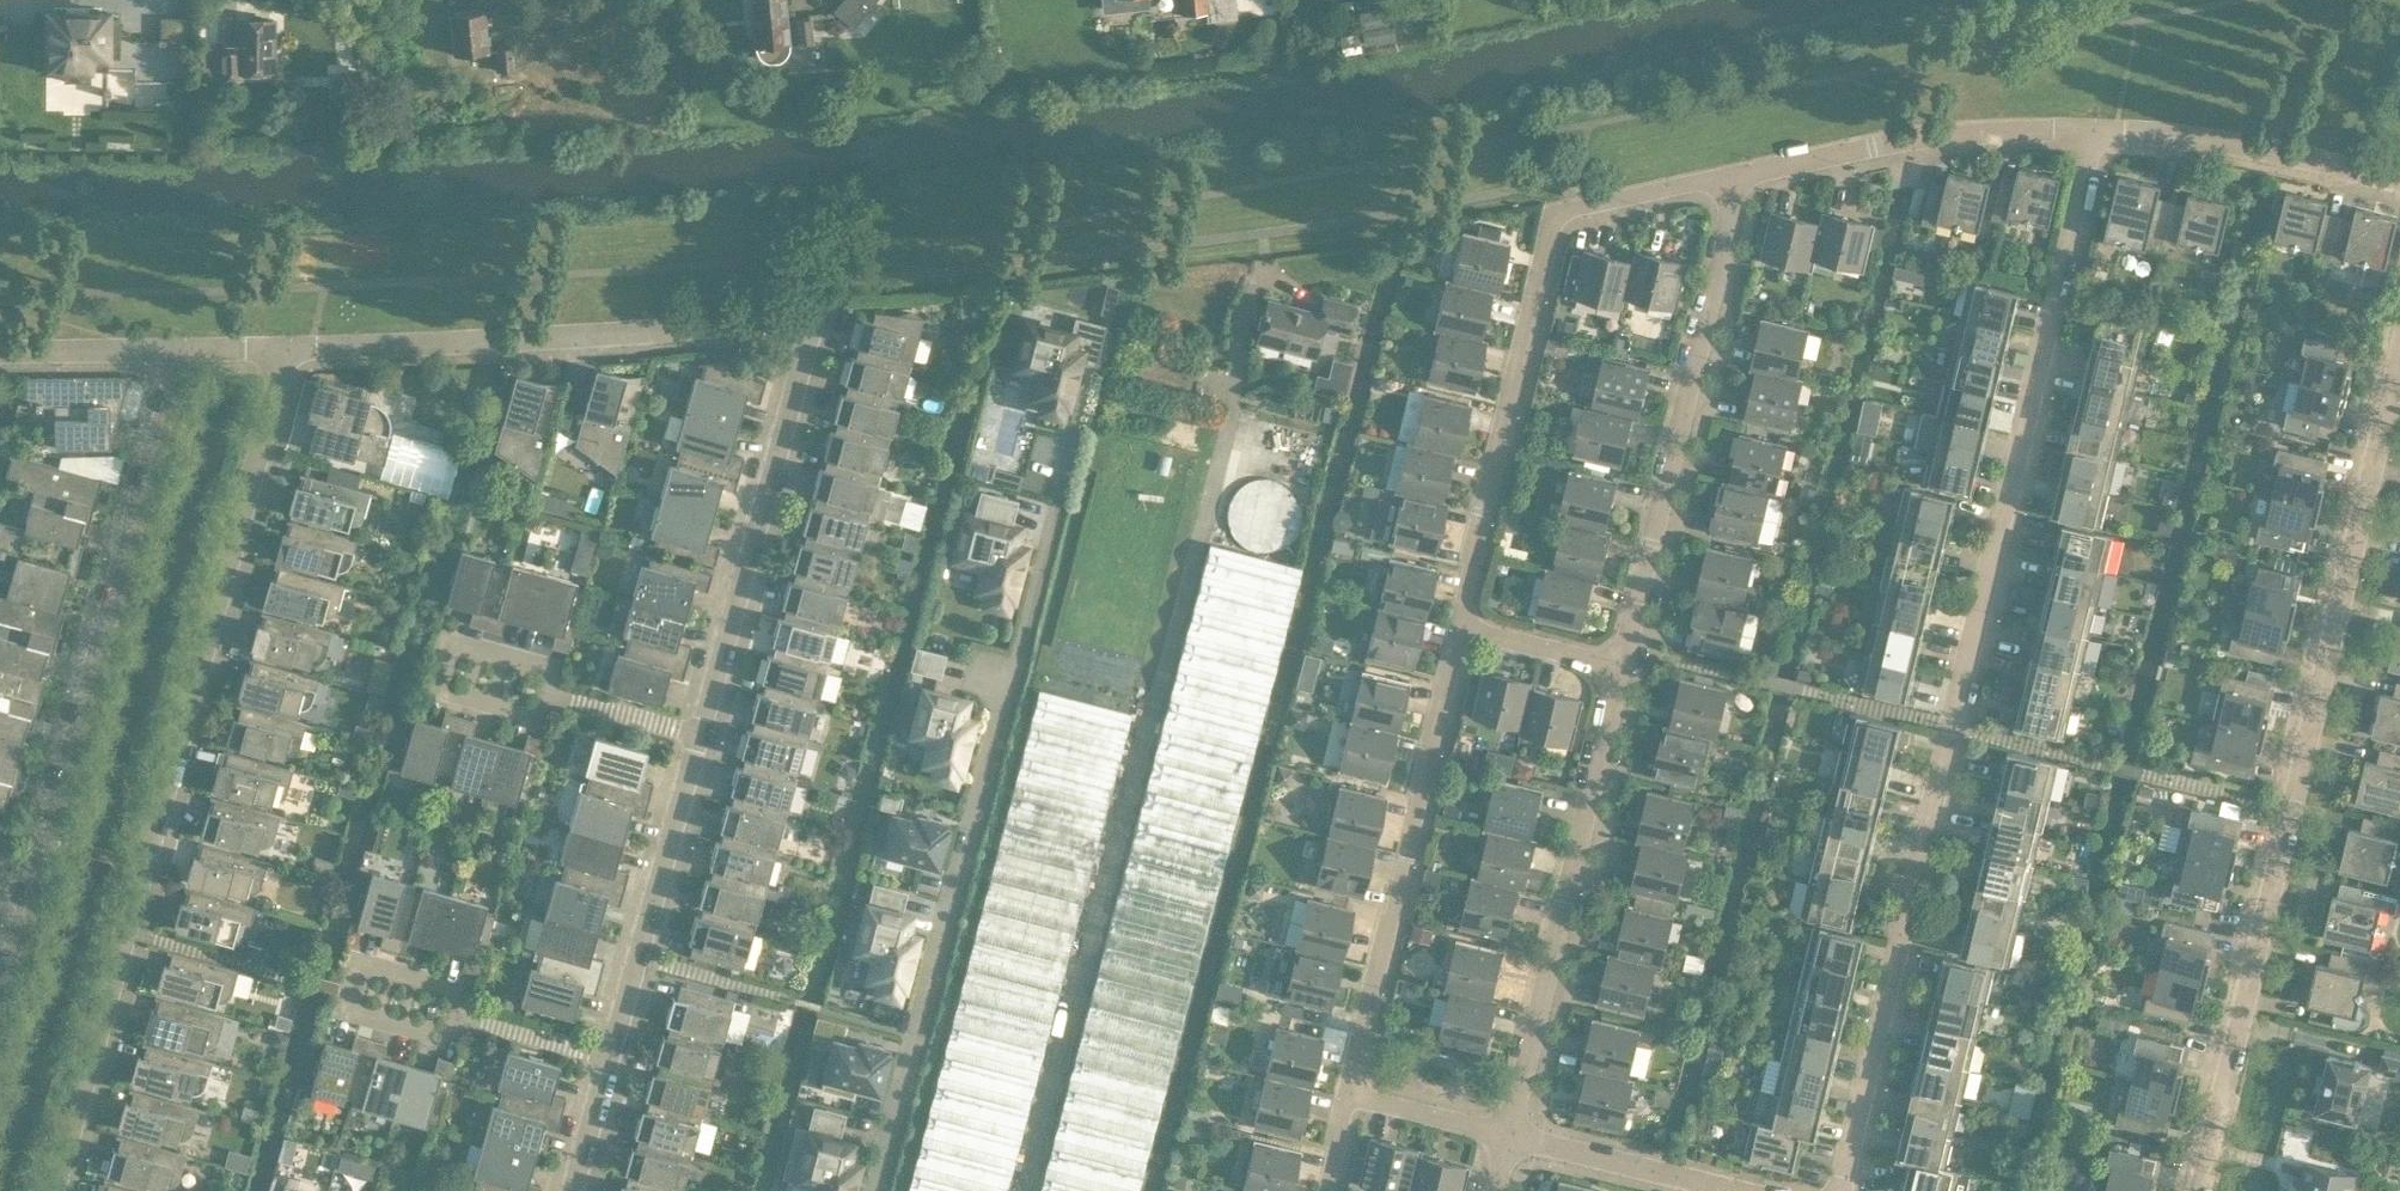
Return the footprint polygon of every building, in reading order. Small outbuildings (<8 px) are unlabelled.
[(754,26),(755,47),(756,49),(758,54),(762,58),(768,60),(773,60),(778,59),(782,58),(785,55),(787,52),(789,45),(789,44),(798,43),(796,21),(789,22),(787,8),(784,8),(783,0),(751,0),(754,26)] [(833,11),(853,27),(876,0),(842,0),(833,11)] [(1237,19),(1235,0),(1181,0),(1183,16),(1206,14),(1207,22),(1237,19)] [(1435,16),(1432,0),(1428,0),(1361,13),(1367,44),(1396,38),(1393,24),(1435,16)] [(497,53),(484,62),(505,92),(518,82),(519,83),(532,74),(571,92),(587,57),(548,39),(545,5),(506,8),(509,43),(496,52),(497,53)] [(485,36),(482,11),(468,12),(468,9),(454,11),(454,14),(450,14),(454,55),(490,51),(488,36),(485,36)] [(176,42),(176,18),(120,18),(108,18),(108,13),(47,13),(46,24),(35,24),(34,69),(64,69),(64,81),(90,81),(90,70),(107,70),(134,69),(134,81),(176,81),(176,42)] [(189,42),(190,18),(176,18),(176,42),(189,42)] [(810,18),(796,19),(796,21),(798,43),(812,42),(810,18)] [(242,73),(274,72),(274,20),(237,20),(237,40),(239,40),(239,46),(218,46),(218,79),(242,79),(242,73)] [(1358,33),(1341,37),(1345,54),(1362,51),(1358,33)] [(214,78),(214,49),(199,49),(199,78),(214,78)] [(342,71),(344,106),(379,104),(378,73),(368,74),(368,70),(342,71)] [(2060,177),(2019,167),(2014,188),(2000,184),(1991,219),(2007,222),(2008,216),(2024,220),(2027,224),(2031,222),(2049,226),(2060,177)] [(1991,182),(1949,172),(1944,193),(1930,189),(1921,224),(1937,227),(1938,221),(1954,225),(1957,229),(1961,227),(1979,231),(1991,182)] [(2161,186),(2119,176),(2104,239),(2121,243),(2124,247),(2128,245),(2159,252),(2161,244),(2170,210),(2156,207),(2161,186)] [(2328,260),(2337,226),(2323,222),(2328,201),(2286,191),(2274,240),(2291,244),(2294,249),(2299,246),(2314,250),(2312,261),(2325,264),(2328,264),(2329,260),(2328,260)] [(2184,214),(2170,210),(2161,244),(2177,248),(2178,242),(2194,246),(2197,250),(2201,247),(2219,252),(2230,203),(2189,193),(2184,214)] [(2386,267),(2397,218),(2356,208),(2350,229),(2337,226),(2328,260),(2329,260),(2328,264),(2325,264),(2322,272),(2332,275),(2336,262),(2344,263),(2345,257),(2361,261),(2364,266),(2368,263),(2386,267)] [(1811,270),(1814,259),(1813,259),(1821,224),(1772,212),(1761,258),(1811,270)] [(1863,271),(1873,227),(1874,225),(1823,213),(1821,224),(1813,259),(1814,259),(1863,271)] [(1496,294),(1508,243),(1463,232),(1451,281),(1451,282),(1491,292),(1496,294)] [(1624,309),(1627,298),(1626,297),(1634,263),(1633,263),(1585,251),(1574,297),(1624,309)] [(1636,252),(1633,263),(1634,263),(1626,297),(1627,298),(1676,310),(1687,264),(1636,252)] [(1451,282),(1451,281),(1445,280),(1433,330),(1439,332),(1439,331),(1479,341),(1479,340),(1491,292),(1451,282)] [(1961,314),(1961,315),(2010,326),(2018,293),(2020,294),(2020,292),(1969,280),(1969,282),(1970,282),(1962,314),(1961,314)] [(1264,314),(1257,342),(1315,357),(1323,326),(1348,333),(1355,307),(1324,299),(1319,316),(1291,309),(1291,306),(1268,300),(1265,310),(1263,309),(1262,314),(1264,314)] [(2099,313),(2091,346),(2142,358),(2141,358),(2149,325),(2150,325),(2150,324),(2099,311),(2098,313),(2099,313)] [(860,318),(855,335),(853,344),(858,346),(855,357),(908,372),(915,374),(917,368),(910,365),(923,318),(919,315),(915,313),(911,312),(907,312),(902,313),(898,314),(898,315),(874,312),(872,321),(860,318)] [(2010,326),(1961,315),(1960,315),(1961,315),(1954,348),(1953,348),(2004,361),(2004,360),(2002,360),(2010,326)] [(1067,406),(1079,359),(1093,363),(1102,326),(1076,319),(1072,332),(1025,320),(1012,367),(1036,373),(1030,397),(1040,399),(1037,410),(1061,416),(1064,405),(1067,406)] [(1750,369),(1756,371),(1756,370),(1796,379),(1797,379),(1808,330),(1763,319),(1750,369)] [(1629,355),(1634,333),(1620,330),(1615,351),(1629,355)] [(1439,331),(1439,332),(1427,380),(1473,391),(1485,341),(1479,340),(1479,341),(1439,331)] [(2308,352),(2301,382),(2347,393),(2352,374),(2346,373),(2352,346),(2306,335),(2302,351),(2308,352)] [(1568,341),(1548,337),(1546,347),(1566,351),(1568,341)] [(2142,358),(2091,346),(2083,379),(2082,379),(2082,380),(2133,392),(2134,391),(2133,391),(2141,359),(2142,358)] [(2004,361),(1953,348),(1952,349),(1953,349),(1946,381),(1945,381),(1944,382),(1994,394),(2002,361),(2004,361)] [(2016,350),(2013,362),(2025,365),(2028,353),(2016,350)] [(908,372),(855,357),(850,355),(845,372),(843,382),(848,383),(845,394),(845,395),(897,409),(908,372)] [(1604,357),(1592,406),(1592,407),(1632,417),(1632,418),(1638,419),(1650,368),(1604,357)] [(2143,357),(2135,389),(2149,392),(2157,360),(2143,357)] [(694,375),(684,411),(737,425),(745,396),(759,400),(764,381),(732,372),(731,360),(704,362),(700,377),(694,375)] [(596,369),(583,415),(579,431),(582,432),(578,446),(617,474),(642,384),(626,380),(627,378),(596,369)] [(1744,420),(1790,431),(1802,380),(1797,379),(1796,379),(1756,370),(1756,371),(1744,420)] [(515,375),(502,421),(498,437),(502,438),(497,453),(536,480),(562,391),(546,386),(546,384),(515,375)] [(129,376),(26,377),(26,406),(35,406),(35,409),(41,408),(41,406),(54,406),(54,447),(109,447),(109,420),(117,420),(129,376)] [(1331,377),(1327,393),(1341,397),(1345,381),(1331,377)] [(2289,379),(2282,408),(2288,410),(2284,425),(2301,430),(2316,433),(2331,437),(2337,410),(2343,412),(2347,393),(2301,382),(2289,379)] [(2133,392),(2082,380),(2083,380),(2075,413),(2125,425),(2126,425),(2125,425),(2132,392),(2133,392)] [(1994,394),(1944,382),(1945,382),(1937,415),(1936,415),(1988,428),(1988,427),(1986,427),(1994,394)] [(375,403),(315,386),(307,415),(320,418),(312,445),(383,465),(391,435),(388,434),(389,429),(390,424),(389,418),(387,414),(384,409),(380,406),(375,403)] [(845,395),(845,394),(840,392),(832,419),(837,420),(834,431),(834,432),(887,447),(895,449),(896,442),(889,440),(897,409),(845,395)] [(2194,405),(2196,394),(2186,392),(2184,403),(2194,405)] [(1424,394),(1412,443),(1412,444),(1452,454),(1451,455),(1457,456),(1469,405),(1424,394)] [(1632,417),(1592,407),(1592,406),(1587,405),(1575,455),(1620,466),(1632,418),(1632,417)] [(737,425),(684,411),(674,446),(679,447),(677,456),(739,473),(743,458),(729,454),(737,425)] [(2125,425),(2075,413),(2067,446),(2066,446),(2117,459),(2118,458),(2117,458),(2124,426),(2125,426),(2125,425)] [(1988,428),(1936,415),(1936,416),(1937,416),(1929,448),(1928,448),(1928,449),(1978,461),(1985,428),(1988,428)] [(1827,430),(1813,427),(1809,441),(1824,445),(1827,430)] [(887,447),(834,432),(834,431),(829,430),(822,456),(827,458),(824,468),(824,469),(877,484),(884,486),(886,480),(879,478),(887,447)] [(2301,430),(2300,437),(2314,440),(2316,433),(2301,430)] [(1741,434),(1729,483),(1729,484),(1769,493),(1769,494),(1774,496),(1786,445),(1741,434)] [(1440,501),(1451,455),(1452,454),(1412,444),(1412,443),(1406,442),(1394,492),(1400,494),(1400,493),(1440,502),(1440,501)] [(2117,459),(2066,446),(2066,447),(2067,447),(2059,480),(2109,492),(2116,459),(2117,459)] [(2280,465),(2273,495),(2320,506),(2324,487),(2323,487),(2329,461),(2278,448),(2275,464),(2280,465)] [(1978,461),(1928,449),(1929,449),(1921,482),(1920,482),(1920,483),(1971,496),(1972,494),(1969,494),(1978,461)] [(34,490),(24,528),(23,529),(76,544),(77,543),(83,520),(89,521),(101,479),(12,454),(4,482),(16,485),(15,488),(21,490),(22,487),(34,490)] [(739,473),(677,456),(674,465),(669,464),(660,499),(707,512),(712,514),(720,485),(734,489),(739,473)] [(969,461),(965,475),(984,480),(988,466),(969,461)] [(1605,530),(1617,481),(1592,475),(1594,468),(1580,465),(1579,472),(1571,470),(1559,521),(1564,522),(1565,521),(1605,531),(1605,530)] [(330,466),(326,481),(357,489),(361,474),(330,466)] [(877,484),(824,469),(824,468),(819,467),(811,493),(817,495),(814,506),(813,507),(866,521),(874,523),(875,517),(868,515),(877,484)] [(305,475),(301,487),(296,486),(289,512),(347,528),(348,524),(353,524),(357,523),(361,520),(363,516),(369,493),(357,489),(326,481),(305,475)] [(2100,525),(2108,492),(2109,493),(2109,492),(2059,480),(2051,513),(2050,513),(2050,515),(2101,527),(2101,525),(2100,525)] [(1711,532),(1757,543),(1769,494),(1769,493),(1729,484),(1729,483),(1723,482),(1711,532)] [(1798,498),(1817,503),(1820,489),(1801,484),(1798,498)] [(1434,553),(1446,503),(1440,501),(1440,502),(1400,493),(1400,494),(1394,492),(1369,486),(1366,497),(1379,500),(1380,498),(1398,503),(1388,542),(1434,553)] [(1896,520),(1946,532),(1954,499),(1956,500),(1956,498),(1905,486),(1904,487),(1905,488),(1897,520),(1896,520)] [(2165,491),(2162,505),(2175,508),(2178,494),(2165,491)] [(1013,601),(1027,548),(1016,545),(1020,528),(1009,525),(1015,502),(981,493),(975,517),(964,514),(952,561),(982,568),(976,592),(987,595),(984,606),(1007,612),(1010,601),(1013,601)] [(2320,506),(2273,495),(2266,524),(2260,523),(2257,539),(2307,551),(2314,524),(2315,525),(2320,506)] [(559,497),(555,512),(573,517),(577,502),(559,497)] [(707,512),(660,499),(650,535),(655,536),(652,545),(714,563),(718,546),(704,542),(712,514),(707,512)] [(858,552),(866,521),(813,507),(814,506),(809,504),(801,531),(806,532),(803,543),(803,544),(856,559),(858,552)] [(1946,532),(1896,520),(1896,521),(1897,521),(1889,554),(1888,553),(1888,554),(1940,566),(1938,565),(1946,532)] [(350,562),(356,540),(356,539),(292,521),(288,533),(283,532),(276,558),(334,574),(335,570),(340,570),(344,569),(348,566),(350,562)] [(1605,531),(1565,521),(1564,522),(1553,569),(1553,570),(1593,579),(1593,580),(1598,582),(1610,531),(1605,530),(1605,531)] [(24,528),(0,522),(0,555),(3,555),(3,553),(16,556),(5,594),(5,595),(58,610),(58,609),(65,586),(70,587),(82,545),(77,543),(76,544),(23,529),(24,528)] [(2104,570),(2112,537),(2113,538),(2113,536),(2062,524),(2062,525),(2064,526),(2056,559),(2105,571),(2105,570),(2104,570)] [(572,566),(588,570),(600,531),(583,526),(572,566)] [(847,590),(856,559),(803,544),(803,543),(798,542),(791,568),(796,569),(793,580),(793,581),(846,596),(853,598),(855,592),(847,590)] [(1502,555),(1521,560),(1524,548),(1505,544),(1502,555)] [(1106,958),(1192,980),(1298,568),(1211,546),(1106,958)] [(1696,597),(1701,599),(1701,598),(1741,607),(1742,606),(1753,558),(1708,547),(1696,597)] [(461,550),(455,572),(453,571),(453,570),(452,570),(452,571),(451,574),(450,577),(449,580),(448,583),(449,584),(450,582),(452,583),(448,596),(447,602),(473,610),(470,624),(484,628),(501,568),(492,565),(494,559),(461,550)] [(1940,566),(1888,554),(1889,555),(1881,587),(1880,587),(1929,599),(1937,566),(1939,567),(1940,566)] [(642,564),(632,599),(684,614),(692,585),(707,589),(711,573),(651,556),(648,566),(642,564)] [(896,556),(893,567),(908,571),(911,560),(896,556)] [(1389,558),(1377,608),(1423,618),(1435,569),(1389,558)] [(2105,571),(2056,559),(2048,592),(2046,591),(2046,592),(2097,604),(2096,604),(2104,571),(2105,571)] [(2296,600),(2302,574),(2251,562),(2247,577),(2253,579),(2246,608),(2292,619),(2297,601),(2296,600)] [(510,570),(501,568),(484,628),(499,632),(503,618),(530,625),(544,573),(512,564),(510,570)] [(279,567),(275,579),(270,578),(263,604),(321,620),(322,616),(327,617),(331,615),(335,612),(337,608),(344,585),(279,567)] [(1593,579),(1553,570),(1553,569),(1547,568),(1535,618),(1581,629),(1593,580),(1593,579)] [(898,571),(896,576),(906,579),(908,573),(898,571)] [(577,582),(544,573),(530,625),(556,633),(552,647),(568,651),(584,591),(575,588),(577,582)] [(846,596),(793,581),(793,580),(788,579),(780,606),(785,607),(782,618),(782,619),(835,633),(843,635),(844,629),(837,627),(846,596)] [(1929,599),(1880,587),(1880,588),(1881,588),(1873,621),(1872,620),(1872,621),(1923,633),(1924,633),(1921,632),(1929,599)] [(2097,604),(2046,592),(2048,593),(2040,626),(2089,638),(2089,637),(2088,637),(2096,604),(2097,605),(2097,604)] [(5,595),(5,594),(0,593),(0,665),(40,676),(40,675),(46,651),(52,653),(64,611),(58,609),(58,610),(5,595)] [(1488,604),(1497,606),(1499,596),(1490,594),(1488,604)] [(1689,647),(1735,658),(1747,608),(1742,606),(1741,607),(1701,598),(1701,599),(1689,647)] [(684,614),(632,599),(622,635),(628,636),(626,645),(686,662),(691,646),(676,642),(684,614)] [(1423,618),(1377,608),(1365,657),(1411,668),(1423,618)] [(2292,619),(2246,608),(2239,638),(2233,636),(2229,652),(2280,664),(2287,638),(2288,638),(2292,619)] [(266,613),(263,625),(257,624),(255,633),(250,650),(308,667),(310,662),(314,663),(319,661),(322,658),(324,654),(331,631),(266,613)] [(835,633),(782,619),(782,618),(777,616),(773,634),(770,643),(775,644),(772,655),(772,656),(825,671),(832,673),(834,666),(827,664),(835,633)] [(1923,633),(1872,621),(1873,622),(1865,654),(1864,654),(1913,666),(1921,633),(1923,634),(1923,633)] [(2397,625),(2387,667),(2399,670),(2399,626),(2397,625)] [(2089,638),(2040,626),(2032,659),(2030,658),(2030,659),(2081,671),(2080,670),(2088,638),(2089,638)] [(2085,668),(2097,670),(2104,639),(2091,636),(2085,668)] [(686,662),(626,645),(623,654),(617,652),(607,688),(629,695),(629,697),(627,697),(627,698),(630,698),(633,699),(636,699),(641,701),(639,700),(640,698),(660,703),(668,673),(682,677),(686,662)] [(917,649),(912,668),(938,674),(943,656),(917,649)] [(1296,687),(1313,691),(1323,654),(1306,650),(1296,687)] [(825,671),(772,656),(772,655),(767,654),(760,680),(765,681),(762,692),(761,693),(814,708),(822,710),(824,704),(816,701),(825,671)] [(1913,666),(1864,654),(1864,655),(1865,655),(1857,688),(1856,687),(1856,689),(1907,701),(1907,700),(1905,699),(1913,666)] [(253,659),(250,671),(245,670),(237,696),(296,713),(297,708),(301,709),(306,707),(309,704),(312,700),(318,677),(253,659)] [(2081,671),(2030,659),(2032,660),(2024,693),(2073,705),(2073,704),(2072,704),(2080,671),(2081,672),(2081,671)] [(21,742),(22,741),(28,717),(34,719),(46,677),(40,675),(40,676),(0,665),(0,736),(21,742)] [(2248,669),(2246,680),(2267,685),(2269,674),(2248,669)] [(1362,671),(1350,721),(1396,732),(1408,682),(1362,671)] [(1473,716),(1522,728),(1523,728),(1532,688),(1533,689),(1535,683),(1484,671),(1473,716)] [(2226,692),(2219,721),(2265,733),(2270,714),(2268,713),(2275,687),(2267,685),(2246,680),(2224,675),(2220,690),(2226,692)] [(1715,740),(1728,689),(1682,678),(1670,727),(1670,728),(1710,738),(1710,739),(1715,740)] [(959,772),(973,719),(962,716),(967,699),(922,687),(910,734),(928,739),(922,763),(933,765),(930,777),(953,782),(956,771),(959,772)] [(1054,1008),(1128,723),(1131,712),(1038,688),(1036,698),(961,983),(1054,1008)] [(1582,700),(1533,689),(1532,688),(1523,728),(1522,728),(1520,734),(1571,746),(1582,700)] [(814,708),(761,693),(762,692),(757,691),(749,717),(754,719),(751,730),(804,745),(812,747),(813,741),(806,739),(814,708)] [(2381,692),(2371,734),(2399,741),(2399,697),(2381,692)] [(2073,705),(2024,693),(2016,726),(2014,725),(2013,727),(2065,739),(2065,738),(2064,738),(2072,705),(2073,705)] [(241,705),(237,718),(232,716),(225,743),(283,759),(284,754),(289,755),(293,753),(297,750),(299,746),(305,723),(241,705)] [(414,718),(412,724),(409,738),(406,737),(407,735),(406,735),(405,737),(405,740),(404,743),(403,746),(402,749),(403,750),(404,748),(406,748),(400,768),(399,771),(433,780),(434,774),(443,776),(460,716),(445,711),(441,726),(414,718)] [(1842,747),(1842,748),(1891,759),(1899,726),(1901,727),(1901,725),(1850,713),(1850,714),(1850,715),(1843,747),(1842,747)] [(497,741),(471,734),(475,720),(460,716),(443,776),(452,778),(450,785),(483,794),(496,746),(497,741)] [(1396,732),(1350,721),(1338,771),(1384,782),(1396,732)] [(2261,751),(2265,733),(2219,721),(2212,751),(2194,746),(2190,762),(2253,777),(2259,751),(2261,751)] [(2000,722),(1998,729),(2012,732),(2013,725),(2000,722)] [(356,723),(353,735),(370,740),(373,728),(356,723)] [(1698,787),(1710,739),(1710,738),(1670,728),(1670,727),(1665,726),(1652,776),(1698,787)] [(804,745),(751,730),(746,728),(739,755),(744,756),(741,767),(741,768),(794,783),(801,785),(803,778),(796,776),(804,745)] [(524,748),(497,741),(496,746),(483,794),(515,803),(517,797),(526,799),(543,739),(528,734),(524,748)] [(3,808),(10,783),(15,785),(27,742),(22,741),(21,742),(0,736),(0,808),(3,808)] [(616,742),(594,736),(584,772),(590,774),(588,783),(648,799),(653,784),(638,780),(647,750),(627,745),(627,743),(629,743),(629,742),(626,742),(623,741),(620,740),(615,738),(615,739),(617,740),(616,742)] [(1891,759),(1842,748),(1841,748),(1842,748),(1835,781),(1834,781),(1833,781),(1885,793),(1883,792),(1891,759)] [(228,751),(224,764),(219,762),(212,789),(270,805),(271,801),(276,801),(280,799),(284,796),(286,792),(292,769),(228,751)] [(2059,763),(2008,751),(2007,752),(2009,753),(2001,786),(2051,798),(2051,797),(2050,797),(2058,765),(2059,765),(2059,763)] [(2365,760),(2355,802),(2399,813),(2399,754),(2389,751),(2386,765),(2365,760)] [(1779,757),(1777,768),(1792,771),(1794,761),(1779,757)] [(783,820),(794,783),(741,768),(741,767),(736,766),(729,792),(734,793),(731,804),(730,805),(783,820)] [(1484,830),(1490,831),(1490,830),(1530,840),(1530,839),(1542,790),(1496,779),(1484,830)] [(1885,793),(1833,781),(1833,782),(1834,782),(1826,814),(1825,815),(1875,826),(1883,793),(1885,794),(1885,793)] [(648,799),(588,783),(585,791),(579,790),(569,825),(617,838),(622,840),(630,811),(644,815),(648,799)] [(338,793),(354,797),(356,789),(340,784),(338,793)] [(1385,797),(1339,786),(1327,836),(1373,847),(1385,797)] [(2051,798),(2001,786),(1993,819),(1991,819),(2042,831),(2043,831),(2042,831),(2049,798),(2050,798),(2051,798)] [(2087,790),(2083,806),(2100,810),(2103,794),(2087,790)] [(1637,841),(1642,843),(1643,842),(1683,851),(1695,802),(1649,791),(1637,841)] [(884,792),(880,807),(899,811),(902,796),(884,792)] [(1766,800),(1768,801),(1779,803),(1781,797),(1767,794),(1766,800)] [(215,797),(211,810),(206,808),(199,835),(257,851),(258,847),(263,847),(267,845),(271,842),(273,838),(280,815),(215,797)] [(775,851),(783,820),(730,805),(731,804),(725,803),(718,829),(723,831),(720,842),(773,857),(780,859),(782,853),(775,851)] [(2236,846),(2243,819),(2180,804),(2175,825),(2181,826),(2176,851),(2187,854),(2233,865),(2238,846),(2236,846)] [(1447,805),(1444,818),(1459,821),(1462,808),(1447,805)] [(936,866),(946,829),(943,828),(944,823),(918,816),(916,821),(893,815),(883,852),(936,866)] [(1875,826),(1825,815),(1826,815),(1818,848),(1817,848),(1869,860),(1867,859),(1875,826)] [(2373,818),(2369,832),(2349,827),(2338,869),(2387,881),(2391,864),(2396,861),(2393,856),(2397,841),(2399,841),(2399,825),(2373,818)] [(2042,831),(1991,819),(1993,820),(1985,853),(2034,865),(2034,864),(2041,832),(2042,832),(2042,831)] [(617,838),(569,825),(559,860),(566,862),(563,871),(624,888),(628,872),(614,868),(622,840),(617,838)] [(1490,830),(1490,831),(1479,878),(1478,879),(1518,888),(1518,890),(1524,891),(1536,840),(1530,839),(1530,840),(1490,830)] [(1373,847),(1327,836),(1315,885),(1361,896),(1373,847)] [(773,857),(720,842),(715,840),(708,867),(713,868),(710,879),(710,880),(763,895),(770,897),(772,890),(765,888),(773,857)] [(1676,903),(1688,853),(1688,852),(1683,851),(1643,842),(1642,843),(1631,892),(1676,903)] [(202,843),(199,856),(194,854),(186,881),(244,897),(245,893),(250,893),(255,891),(258,888),(260,884),(267,861),(202,843)] [(1869,860),(1817,848),(1818,849),(1810,881),(1809,881),(1858,893),(1866,860),(1869,861),(1869,860)] [(1432,849),(1428,865),(1438,867),(1442,852),(1432,849)] [(2034,865),(1985,853),(1977,886),(1975,885),(1975,886),(2026,898),(2025,898),(2033,865),(2034,865)] [(2054,853),(2051,869),(2070,873),(2073,858),(2054,853)] [(2229,884),(2233,865),(2187,854),(2180,883),(2174,882),(2170,897),(2221,910),(2227,883),(2229,884)] [(311,870),(330,876),(334,862),(315,856),(311,870)] [(1439,889),(1443,871),(1427,868),(1423,885),(1439,889)] [(624,888),(563,871),(561,880),(554,878),(544,914),(592,927),(597,928),(605,899),(619,903),(624,888)] [(395,951),(411,890),(403,888),(404,882),(371,872),(371,874),(365,895),(363,894),(363,892),(362,892),(362,895),(361,899),(361,900),(360,903),(358,906),(359,907),(360,905),(362,905),(358,919),(357,925),(384,933),(380,947),(395,951)] [(2089,877),(2073,874),(2072,882),(2088,884),(2089,877)] [(1518,888),(1478,879),(1479,878),(1473,877),(1461,927),(1506,938),(1518,890),(1518,888)] [(763,895),(710,880),(710,879),(705,878),(698,903),(697,904),(703,905),(700,916),(699,917),(752,932),(763,895)] [(1858,893),(1809,881),(1809,882),(1810,882),(1802,915),(1801,915),(1801,916),(1852,929),(1853,927),(1851,926),(1858,893)] [(2338,896),(2332,895),(2322,936),(2371,948),(2375,931),(2380,928),(2377,923),(2380,910),(2394,913),(2398,896),(2341,882),(2340,883),(2341,884),(2338,896)] [(903,988),(917,935),(906,932),(911,915),(899,912),(904,893),(874,885),(869,904),(866,903),(854,950),(872,955),(866,978),(877,981),(874,992),(897,998),(900,987),(903,988)] [(2026,898),(1975,886),(1977,887),(1969,920),(2018,932),(2018,931),(2017,931),(2025,899),(2026,899),(2026,898)] [(2148,892),(2122,886),(2119,897),(2145,903),(2148,892)] [(420,893),(411,890),(395,951),(409,955),(413,941),(440,948),(454,896),(422,887),(420,893)] [(189,889),(186,902),(181,900),(178,910),(173,927),(231,943),(233,939),(237,939),(242,938),(245,934),(248,930),(254,907),(189,889)] [(772,890),(770,897),(785,901),(786,894),(777,892),(772,890)] [(487,905),(454,896),(440,948),(466,956),(462,970),(478,974),(495,914),(485,911),(487,905)] [(2143,910),(2145,903),(2119,897),(2117,909),(2135,913),(2137,908),(2143,910)] [(1307,898),(1295,948),(1341,959),(1353,909),(1307,898)] [(1687,901),(1685,913),(1713,919),(1716,908),(1687,901)] [(1660,968),(1673,917),(1627,906),(1615,955),(1615,956),(1655,965),(1655,966),(1660,968)] [(592,927),(544,914),(535,949),(541,951),(539,959),(599,976),(603,961),(589,957),(597,928),(592,927)] [(742,970),(752,932),(699,917),(700,916),(694,915),(687,941),(692,943),(689,955),(742,970)] [(2018,932),(1969,920),(1961,953),(1959,953),(1959,954),(2010,966),(2010,965),(2009,965),(2017,932),(2018,932)] [(2167,937),(2160,967),(2206,978),(2211,959),(2209,959),(2216,933),(2165,920),(2161,936),(2167,937)] [(1806,958),(1805,958),(1855,970),(1863,937),(1865,938),(1865,936),(1814,924),(1813,925),(1814,925),(1807,958),(1806,958)] [(1446,990),(1451,992),(1452,991),(1492,1000),(1492,999),(1503,951),(1458,940),(1446,990)] [(1341,959),(1295,948),(1283,997),(1329,1008),(1341,959)] [(172,952),(169,964),(164,962),(161,972),(156,989),(214,1005),(215,1001),(220,1001),(225,1000),(228,997),(230,993),(237,969),(172,952)] [(2369,952),(2367,960),(2375,961),(2376,954),(2369,952)] [(1683,970),(1703,975),(1707,958),(1687,953),(1683,970)] [(2363,996),(2361,991),(2365,975),(2371,977),(2375,961),(2367,960),(2340,953),(2337,967),(2316,962),(2306,1004),(2333,1010),(2330,1025),(2351,1030),(2360,1030),(2368,1024),(2370,1014),(2366,1006),(2358,1002),(2359,999),(2363,996)] [(1598,1004),(1643,1015),(1655,966),(1655,965),(1615,956),(1615,955),(1610,954),(1598,1004)] [(1945,957),(1937,990),(1987,1002),(1986,1001),(1994,969),(1995,969),(1995,967),(1944,955),(1943,956),(1945,957)] [(1048,1157),(1039,1190),(1138,1190),(1193,981),(1100,957),(1048,1157)] [(1855,970),(1805,958),(1805,959),(1806,959),(1798,992),(1798,991),(1797,992),(1849,1004),(1847,1003),(1855,970)] [(599,976),(539,959),(536,968),(530,966),(520,1003),(542,1009),(542,1011),(540,1011),(540,1012),(543,1012),(546,1013),(549,1014),(553,1016),(554,1015),(552,1014),(553,1012),(572,1017),(580,988),(595,992),(599,976)] [(1758,974),(1729,967),(1727,974),(1756,981),(1758,974)] [(2206,978),(2160,967),(2152,996),(2147,995),(2143,1011),(2194,1023),(2200,996),(2202,997),(2206,978)] [(907,1190),(1005,1190),(1048,1028),(1054,1008),(961,984),(907,1190)] [(680,985),(677,998),(672,996),(664,1023),(670,1024),(670,1023),(723,1038),(731,1007),(739,1009),(741,1003),(733,1001),(733,1000),(680,985)] [(1987,1002),(1937,990),(1930,1023),(1927,1023),(1979,1035),(1978,1035),(1986,1002),(1987,1002)] [(1452,991),(1451,992),(1440,1040),(1485,1051),(1497,1001),(1492,999),(1492,1000),(1452,991)] [(1849,1004),(1797,992),(1798,993),(1790,1025),(1789,1025),(1839,1037),(1847,1004),(1849,1005),(1849,1004)] [(159,998),(156,1010),(151,1009),(143,1035),(202,1051),(203,1047),(207,1047),(212,1046),(215,1043),(218,1039),(224,1016),(159,998)] [(818,1018),(815,1029),(834,1034),(832,1039),(842,1042),(846,1026),(818,1018)] [(1582,1069),(1587,1071),(1588,1070),(1628,1079),(1640,1030),(1594,1019),(1582,1069)] [(670,1023),(670,1024),(666,1035),(661,1034),(654,1060),(659,1061),(712,1075),(721,1045),(728,1047),(730,1040),(723,1038),(670,1023)] [(1979,1035),(1927,1023),(1927,1024),(1929,1024),(1921,1057),(1970,1069),(1971,1068),(1970,1068),(1977,1036),(1978,1036),(1979,1035)] [(1839,1037),(1789,1025),(1789,1026),(1790,1026),(1782,1059),(1781,1058),(1781,1059),(1833,1071),(1831,1070),(1839,1037)] [(1276,1027),(1264,1076),(1310,1087),(1322,1038),(1276,1027)] [(1726,1044),(1729,1033),(1716,1030),(1713,1041),(1726,1044)] [(2139,1051),(2132,1080),(2179,1091),(2183,1073),(2182,1072),(2188,1046),(2137,1033),(2134,1049),(2139,1051)] [(324,1041),(323,1046),(319,1060),(317,1060),(317,1058),(316,1058),(316,1061),(315,1064),(314,1067),(313,1070),(312,1072),(313,1072),(314,1070),(316,1071),(310,1093),(343,1102),(345,1096),(354,1099),(370,1038),(355,1034),(351,1048),(324,1041)] [(370,1038),(354,1099),(362,1101),(361,1107),(393,1116),(406,1069),(407,1064),(381,1057),(385,1042),(370,1038)] [(877,1092),(887,1054),(884,1054),(885,1049),(865,1044),(864,1048),(833,1040),(821,1089),(852,1097),(855,1086),(877,1092)] [(146,1044),(143,1056),(138,1055),(135,1064),(130,1081),(189,1097),(190,1093),(194,1093),(199,1092),(202,1089),(205,1085),(211,1061),(146,1044)] [(529,1056),(507,1050),(497,1086),(503,1088),(500,1097),(561,1114),(565,1098),(551,1094),(559,1065),(539,1059),(540,1057),(542,1057),(542,1056),(539,1056),(536,1055),(533,1054),(528,1052),(528,1053),(530,1054),(529,1056)] [(2383,1054),(2379,1071),(2399,1076),(2399,1075),(2399,1059),(2383,1054)] [(2314,1111),(2357,1122),(2370,1065),(2359,1062),(2359,1061),(2354,1060),(2354,1061),(2328,1055),(2314,1111)] [(438,1057),(434,1071),(407,1064),(406,1069),(393,1116),(425,1125),(427,1119),(437,1122),(454,1061),(438,1057)] [(1970,1069),(1921,1057),(1913,1090),(1911,1089),(1911,1090),(1962,1102),(1963,1102),(1962,1102),(1969,1069),(1970,1069)] [(1833,1071),(1781,1059),(1782,1060),(1774,1092),(1773,1092),(1822,1104),(1830,1071),(1833,1072),(1833,1071)] [(720,1077),(712,1075),(659,1061),(656,1072),(651,1071),(644,1097),(649,1099),(649,1098),(702,1113),(711,1082),(718,1084),(720,1077)] [(1576,1119),(1621,1130),(1633,1080),(1628,1079),(1588,1070),(1587,1071),(1576,1119)] [(1310,1087),(1264,1076),(1252,1126),(1298,1137),(1310,1087)] [(2179,1091),(2132,1080),(2125,1110),(2119,1108),(2116,1124),(2166,1136),(2173,1110),(2174,1110),(2179,1091)] [(1671,1107),(1674,1091),(1665,1088),(1666,1088),(1656,1086),(1653,1103),(1671,1107)] [(134,1090),(130,1102),(125,1101),(118,1127),(176,1143),(177,1139),(182,1139),(186,1138),(190,1135),(192,1131),(198,1108),(134,1090)] [(1962,1102),(1911,1090),(1913,1091),(1905,1124),(1954,1136),(1955,1135),(1954,1135),(1961,1103),(1962,1103),(1962,1102)] [(1822,1104),(1773,1092),(1773,1093),(1774,1093),(1766,1124),(1766,1126),(1800,1134),(1800,1136),(1816,1140),(1817,1138),(1815,1137),(1822,1104)] [(492,1104),(482,1139),(529,1153),(534,1154),(542,1125),(557,1129),(561,1114),(500,1097),(498,1106),(492,1104)] [(710,1115),(702,1113),(649,1098),(649,1099),(646,1110),(641,1108),(633,1135),(638,1136),(639,1135),(692,1150),(700,1119),(708,1121),(710,1115)] [(1188,1102),(1185,1115),(1207,1120),(1211,1108),(1188,1102)] [(243,1105),(239,1119),(261,1125),(265,1110),(243,1105)] [(859,1163),(848,1160),(852,1143),(836,1139),(842,1115),(815,1108),(809,1131),(796,1128),(784,1175),(814,1183),(812,1190),(851,1190),(859,1163)] [(1706,1131),(1709,1116),(1696,1113),(1693,1129),(1706,1131)] [(1209,1139),(1212,1123),(1188,1117),(1184,1133),(1209,1139)] [(1766,1126),(1766,1124),(1752,1121),(1751,1123),(1752,1123),(1744,1156),(1743,1156),(1743,1157),(1744,1157),(1743,1162),(1762,1167),(1763,1162),(1794,1169),(1794,1168),(1792,1167),(1800,1136),(1800,1134),(1766,1126)] [(1954,1136),(1905,1124),(1897,1157),(1895,1157),(1895,1158),(1911,1162),(1911,1160),(1945,1169),(1946,1168),(1953,1136),(1954,1136)] [(639,1135),(638,1136),(635,1147),(630,1145),(623,1172),(628,1173),(681,1187),(682,1187),(690,1156),(697,1159),(699,1152),(692,1150),(639,1135)] [(121,1136),(117,1148),(112,1147),(110,1156),(105,1173),(163,1189),(164,1185),(169,1185),(173,1184),(177,1181),(179,1177),(185,1154),(121,1136)] [(1420,1155),(1421,1156),(1422,1150),(1371,1138),(1365,1166),(1354,1163),(1350,1181),(1391,1190),(1411,1190),(1420,1155)] [(482,1139),(472,1175),(478,1176),(476,1185),(497,1190),(539,1190),(541,1187),(526,1183),(534,1154),(529,1153),(482,1139)] [(1242,1190),(1246,1190),(1290,1190),(1299,1151),(1254,1140),(1242,1190)] [(2161,1159),(2144,1155),(2147,1146),(2128,1141),(2125,1150),(2110,1147),(2106,1162),(2112,1164),(2106,1190),(2155,1190),(2156,1186),(2155,1185),(2161,1159)] [(233,1152),(230,1166),(250,1172),(254,1158),(233,1152)] [(1421,1156),(1420,1155),(1411,1190),(1464,1190),(1470,1167),(1421,1156)] [(1971,1174),(1946,1168),(1945,1169),(1911,1160),(1911,1162),(1904,1190),(1967,1190),(1971,1174)] [(2306,1164),(2303,1179),(2295,1177),(2292,1190),(2351,1190),(2355,1175),(2306,1164)] [(628,1173),(625,1184),(620,1183),(618,1190),(691,1190),(692,1189),(682,1187),(681,1187),(628,1173)] [(1558,1190),(1602,1190),(1561,1181),(1558,1190)] [(105,1190),(141,1190),(108,1182),(105,1190)]
